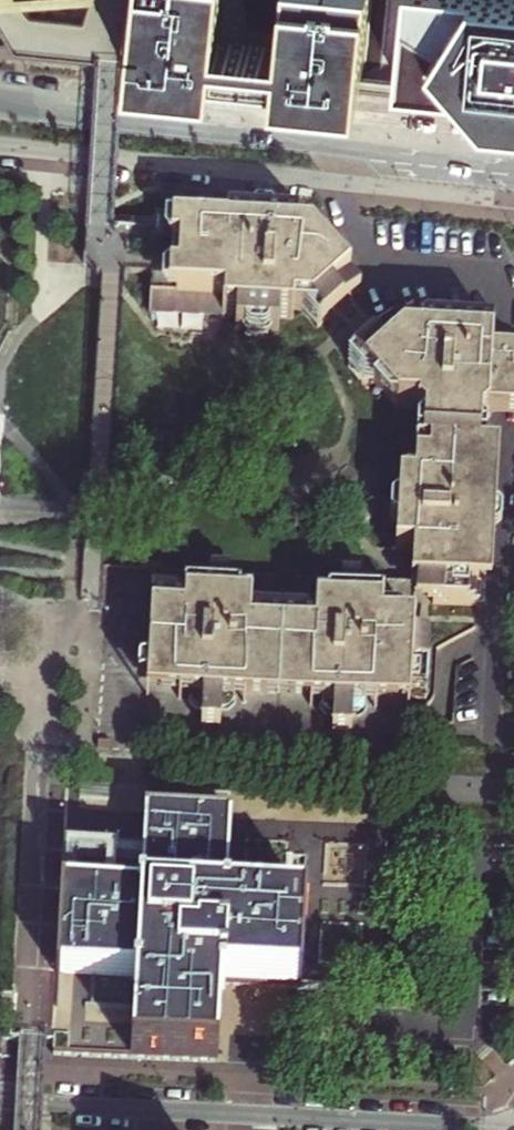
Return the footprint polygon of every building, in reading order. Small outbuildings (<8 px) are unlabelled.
[(146,0),(0,0),(0,10),(20,42),(142,48),(146,0)] [(482,109),(513,111),(513,0),(152,0),(144,68),(471,94),(482,109)] [(150,270),(150,276),(149,311),(235,316),(234,330),(277,333),(278,318),(291,319),(292,310),(310,312),(322,325),(354,296),(342,283),(348,278),(310,236),(281,235),(282,221),(260,220),(240,219),(239,233),(225,231),(203,230),(179,228),(178,255),(177,262),(176,270),(150,270)] [(485,419),(489,359),(490,344),(419,341),(403,339),(397,342),(364,373),(396,409),(418,410),(418,415),(423,422),(423,440),(416,439),(413,484),(399,483),(396,550),(413,552),(412,561),(411,585),(414,603),(425,603),(474,607),(474,589),(476,565),(476,554),(483,454),(478,453),(480,424),(485,419)] [(497,455),(483,454),(476,554),(476,565),(474,589),(487,589),(489,566),(497,455)] [(414,603),(411,585),(109,570),(96,748),(403,766),(407,710),(407,701),(425,703),(428,643),(410,642),(411,626),(414,603)] [(383,839),(385,803),(67,785),(62,891),(57,972),(53,1049),(134,1054),(214,1058),(218,987),(223,988),(223,983),(301,987),(375,991),(378,936),(383,839)]
